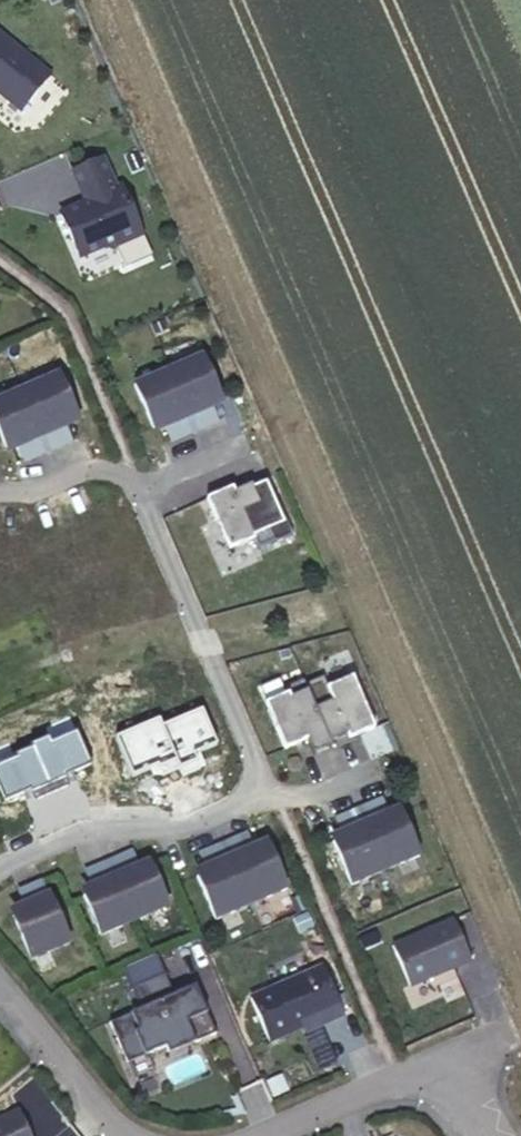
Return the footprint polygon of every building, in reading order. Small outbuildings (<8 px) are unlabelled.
[(0,30),(0,95),(23,115),(54,73),(0,30)] [(120,195),(106,159),(70,173),(83,204),(61,213),(83,265),(147,236),(127,193),(120,195)] [(203,354),(170,369),(196,429),(211,423),(203,405),(211,401),(221,397),(203,354)] [(170,369),(137,383),(155,426),(165,421),(173,418),(181,436),(196,429),(170,369)] [(51,375),(18,390),(44,450),(60,444),(52,426),(59,422),(69,418),(51,375)] [(0,398),(0,438),(4,447),(13,442),(21,439),(29,457),(44,450),(18,390),(0,398)] [(203,405),(211,423),(219,420),(211,401),(203,405)] [(173,418),(165,421),(173,439),(181,436),(173,418)] [(52,426),(60,444),(67,441),(59,422),(52,426)] [(21,439),(13,442),(21,460),(29,457),(21,439)] [(235,490),(210,502),(232,552),(255,540),(261,553),(295,537),(269,483),(238,497),(235,490)] [(307,687),(311,694),(332,744),(350,736),(353,743),(380,732),(355,678),(327,690),(323,679),(307,687)] [(332,744),(311,694),(294,702),(291,696),(267,707),(289,755),(310,744),(315,757),(334,749),(332,744)] [(379,797),(326,820),(354,885),(423,855),(400,803),(384,810),(379,797)] [(291,889),(269,836),(252,843),(247,831),(190,854),(218,920),(291,889)] [(172,911),(151,863),(117,878),(138,927),(172,911)] [(138,927),(117,878),(80,894),(102,944),(138,927)] [(75,948),(52,897),(10,915),(31,967),(75,948)] [(472,962),(453,921),(393,947),(411,991),(472,962)] [(347,1014),(324,966),(253,1000),(274,1049),(347,1014)] [(175,997),(167,977),(133,991),(142,1012),(112,1024),(130,1069),(168,1052),(172,1061),(218,1039),(197,988),(175,997)] [(18,1111),(0,1119),(0,1135),(29,1135),(18,1111)]
